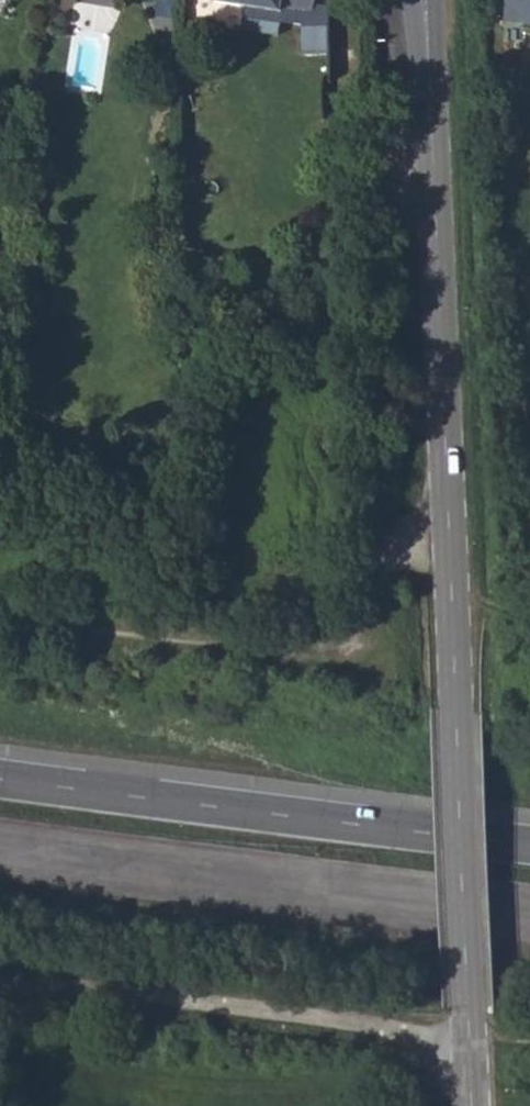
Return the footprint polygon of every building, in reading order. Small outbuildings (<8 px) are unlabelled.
[(242,5),(240,35),(276,36),(280,23),(300,27),(300,54),(330,53),(328,6),(312,6),(313,0),(214,0),(242,5)] [(509,23),(529,25),(529,0),(511,0),(509,23)]
